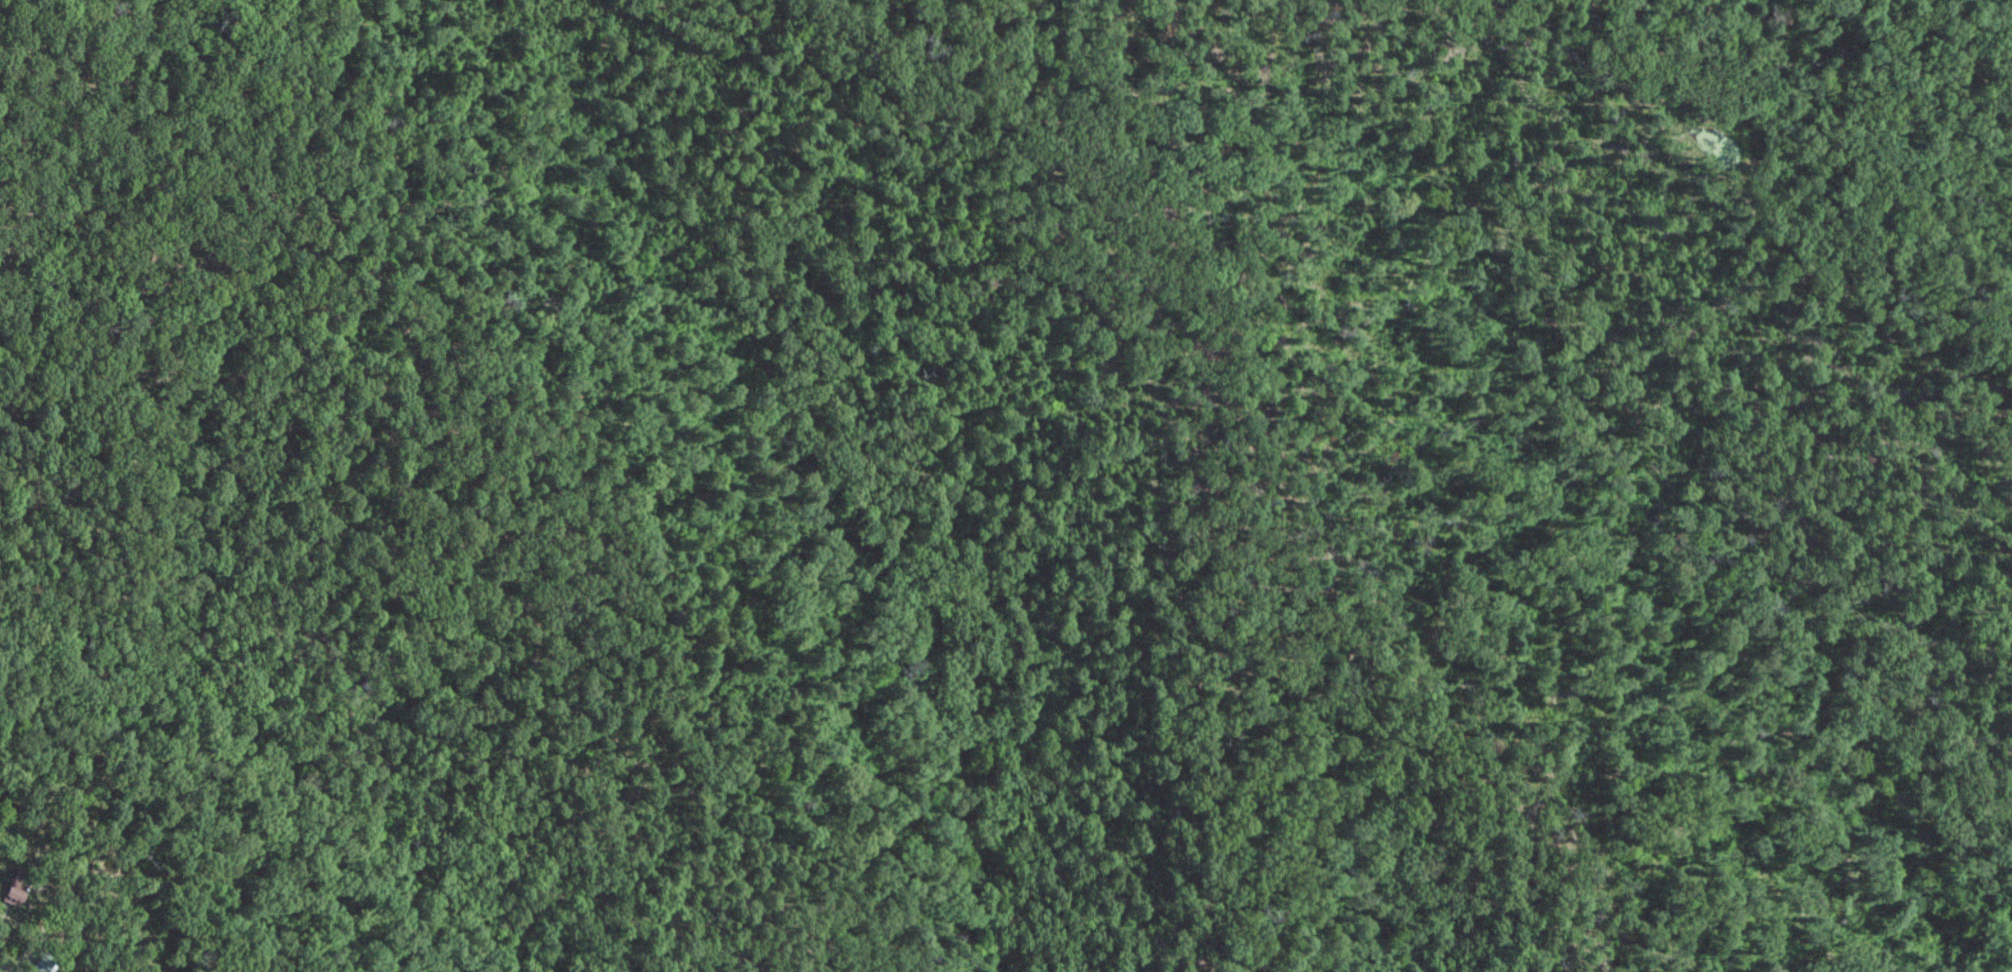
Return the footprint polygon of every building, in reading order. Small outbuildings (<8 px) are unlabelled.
[(27,889),(12,878),(0,895),(15,906),(27,889)]
